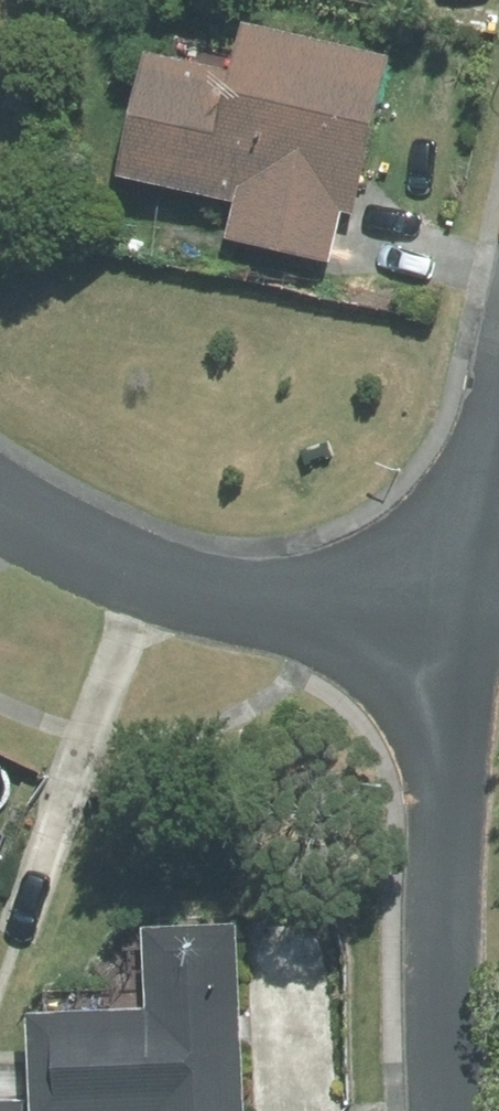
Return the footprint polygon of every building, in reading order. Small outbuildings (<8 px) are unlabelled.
[(250,23),(239,74),(155,55),(127,182),(241,206),(233,244),(333,266),(344,214),(362,217),(397,55),(250,23)] [(34,1005),(33,1110),(252,1110),(253,927),(152,926),(151,1006),(34,1005)] [(0,1095),(0,1110),(24,1110),(24,1095),(0,1095)]
